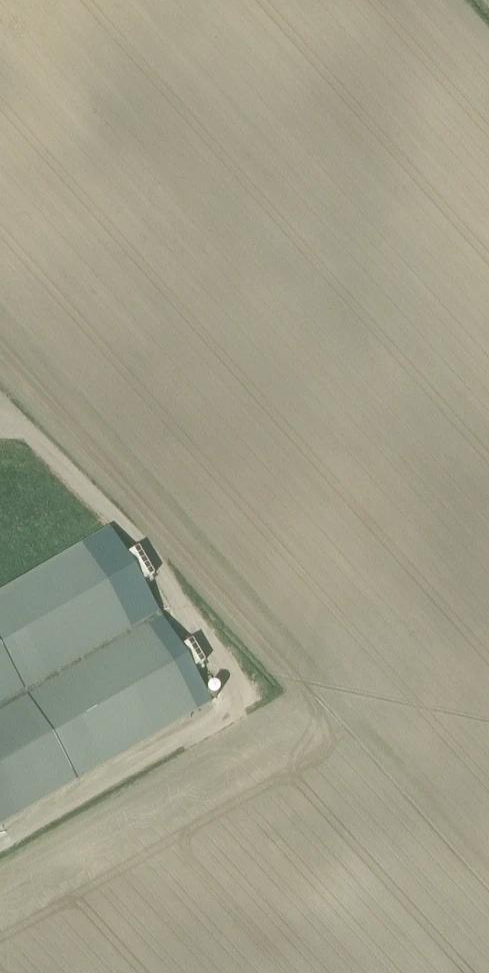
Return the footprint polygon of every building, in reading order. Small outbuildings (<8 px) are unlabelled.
[(210,703),(109,529),(0,592),(0,826),(210,703)]
